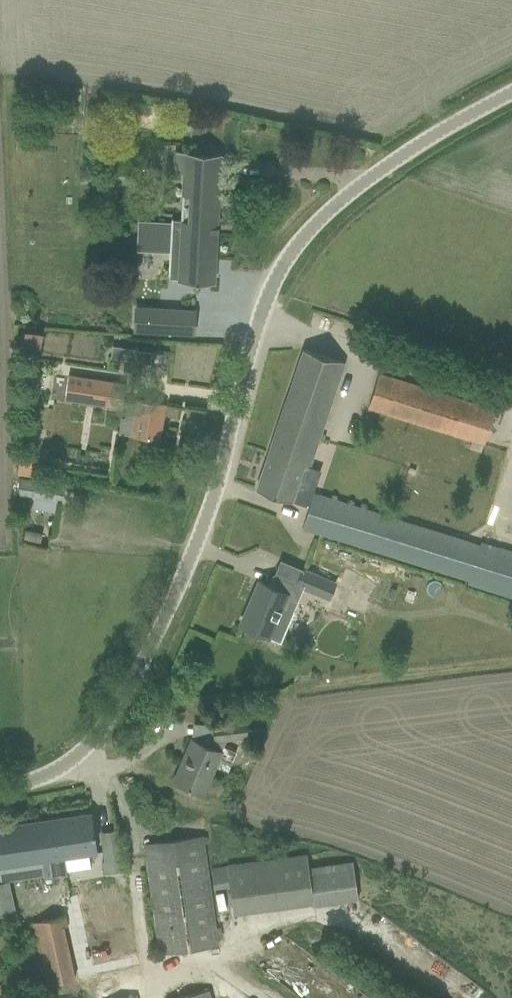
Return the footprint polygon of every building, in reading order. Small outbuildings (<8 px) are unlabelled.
[(73,87),(72,99),(80,100),(81,87),(73,87)] [(175,152),(175,171),(183,171),(178,281),(194,281),(214,283),(221,153),(201,152),(175,152)] [(151,307),(150,331),(174,333),(175,309),(151,307)] [(114,345),(112,357),(131,360),(150,363),(152,351),(133,348),(114,345)] [(304,349),(257,489),(276,495),(292,501),(294,497),(299,481),(304,466),(309,467),(345,363),(323,355),(304,349)] [(377,412),(484,446),(495,411),(378,374),(367,409),(365,415),(375,419),(377,412)] [(139,436),(159,439),(164,403),(133,399),(133,401),(123,399),(125,384),(68,376),(65,398),(127,407),(126,418),(124,417),(121,433),(139,436)] [(20,478),(18,495),(29,496),(27,508),(48,511),(50,500),(62,502),(65,485),(20,478)] [(511,596),(511,551),(482,541),(481,545),(314,493),(303,528),(470,580),(469,583),(511,596)] [(348,550),(345,560),(359,564),(362,554),(348,550)] [(298,585),(331,598),(337,583),(305,569),(298,585)] [(240,624),(281,642),(300,598),(288,593),(292,582),(273,574),(268,585),(259,581),(240,624)] [(192,788),(204,793),(215,766),(228,771),(236,751),(223,746),(225,740),(248,737),(245,718),(212,723),(214,741),(212,747),(192,738),(174,780),(192,788)] [(1,881),(44,874),(44,877),(66,873),(64,857),(98,851),(91,812),(0,826),(0,876),(1,881)] [(222,927),(216,928),(203,836),(146,844),(162,954),(218,945),(217,938),(224,937),(222,927)] [(308,866),(307,854),(226,865),(229,887),(233,913),(313,902),(314,905),(356,899),(350,860),(308,866)] [(214,889),(229,887),(226,865),(211,867),(214,889)] [(16,918),(7,882),(0,883),(0,922),(16,918)] [(32,922),(46,984),(78,977),(64,915),(32,922)] [(213,989),(172,997),(215,997),(213,989)]
